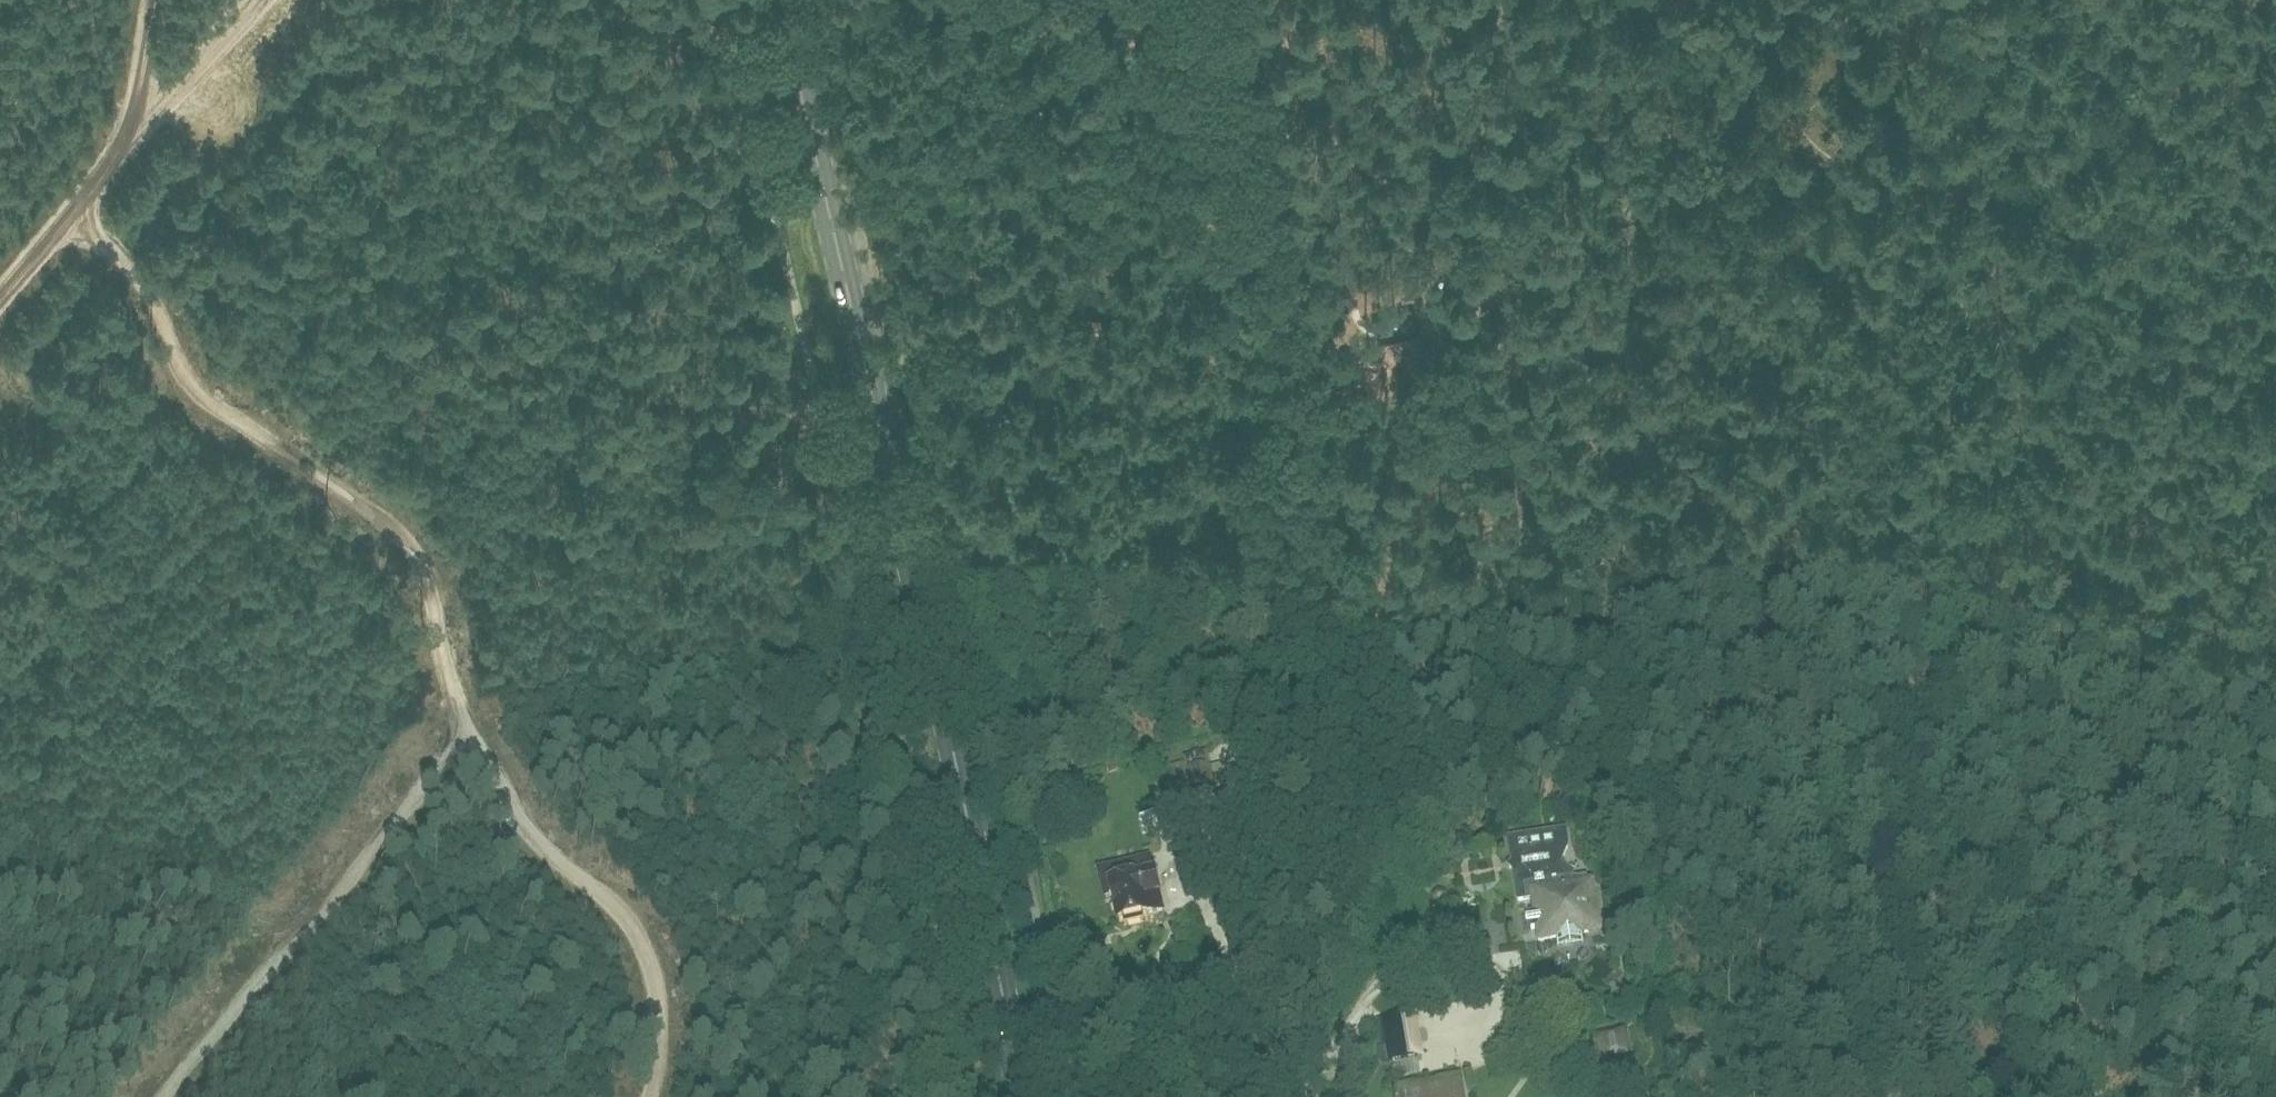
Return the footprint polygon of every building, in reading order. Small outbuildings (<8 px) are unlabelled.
[(1215,791),(1207,749),(1182,755),(1183,759),(1164,762),(1166,773),(1164,773),(1168,791),(1190,786),(1192,796),(1215,791)] [(1506,866),(1513,869),(1518,899),(1535,896),(1541,934),(1594,925),(1588,885),(1581,886),(1579,878),(1575,879),(1560,862),(1569,844),(1566,826),(1506,835),(1511,860),(1506,866)] [(1103,898),(1112,896),(1117,920),(1161,910),(1157,894),(1159,894),(1155,872),(1153,873),(1149,854),(1096,866),(1103,898)] [(1422,1055),(1414,1012),(1382,1018),(1389,1061),(1422,1055)] [(1625,1026),(1594,1032),(1600,1061),(1602,1060),(1628,1055),(1630,1055),(1625,1026)]
